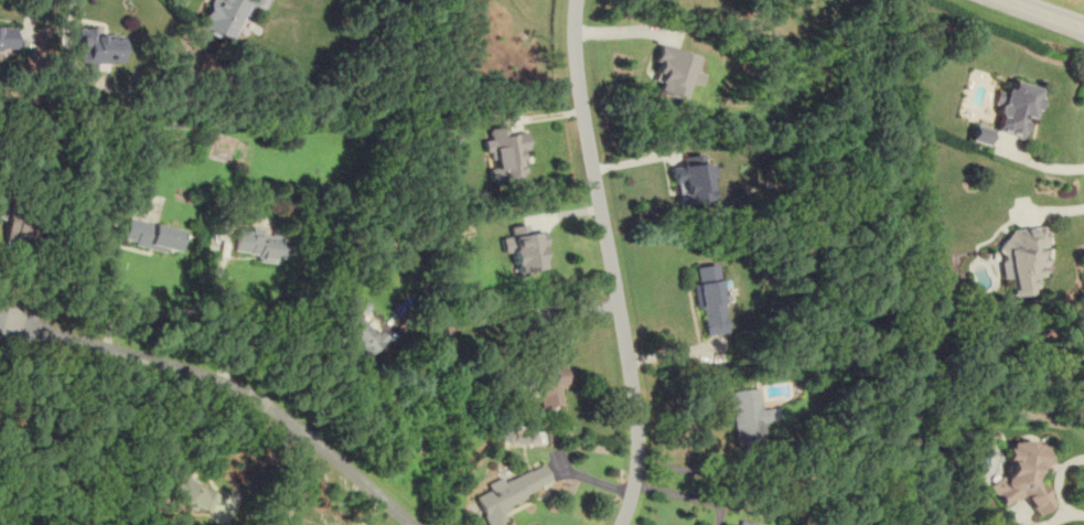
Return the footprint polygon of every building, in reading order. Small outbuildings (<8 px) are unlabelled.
[(238,14),(247,18),(250,8),(259,11),(264,0),(210,0),(198,28),(228,40),(238,14)] [(13,50),(13,25),(0,26),(0,50),(13,50)] [(98,28),(78,28),(77,62),(120,63),(120,34),(98,34),(98,28)] [(697,86),(704,56),(661,45),(650,93),(680,100),(685,84),(697,86)] [(1040,87),(1010,78),(1007,89),(1000,87),(988,129),(1024,140),(1040,87)] [(989,130),(973,125),(968,140),(985,144),(989,130)] [(523,130),(491,130),(491,183),(523,183),(523,130)] [(678,167),(685,202),(708,197),(701,162),(678,167)] [(176,251),(181,229),(128,217),(124,240),(176,251)] [(4,244),(21,244),(21,221),(5,221),(4,244)] [(546,267),(541,229),(524,232),(523,224),(508,225),(509,236),(500,238),(502,254),(515,253),(517,270),(546,267)] [(1035,294),(1033,278),(1047,277),(1041,225),(1006,228),(1007,242),(997,243),(1000,280),(1009,279),(1010,297),(1035,294)] [(287,237),(260,235),(261,227),(251,226),(250,231),(234,229),(232,251),(256,254),(256,258),(285,260),(287,237)] [(716,262),(689,267),(700,335),(727,331),(716,262)] [(337,322),(366,354),(382,341),(353,309),(337,322)] [(537,406),(562,405),(559,347),(546,349),(547,361),(535,362),(537,406)] [(763,439),(760,388),(730,390),(733,441),(763,439)] [(523,443),(523,432),(511,432),(511,444),(523,443)] [(1041,441),(1005,440),(1003,472),(985,484),(999,506),(1019,494),(1032,515),(1048,505),(1049,500),(1032,475),(1032,469),(1041,463),(1041,441)] [(485,524),(494,524),(506,519),(501,507),(551,484),(543,464),(472,495),(485,524)] [(165,495),(210,511),(217,491),(172,474),(165,495)]
